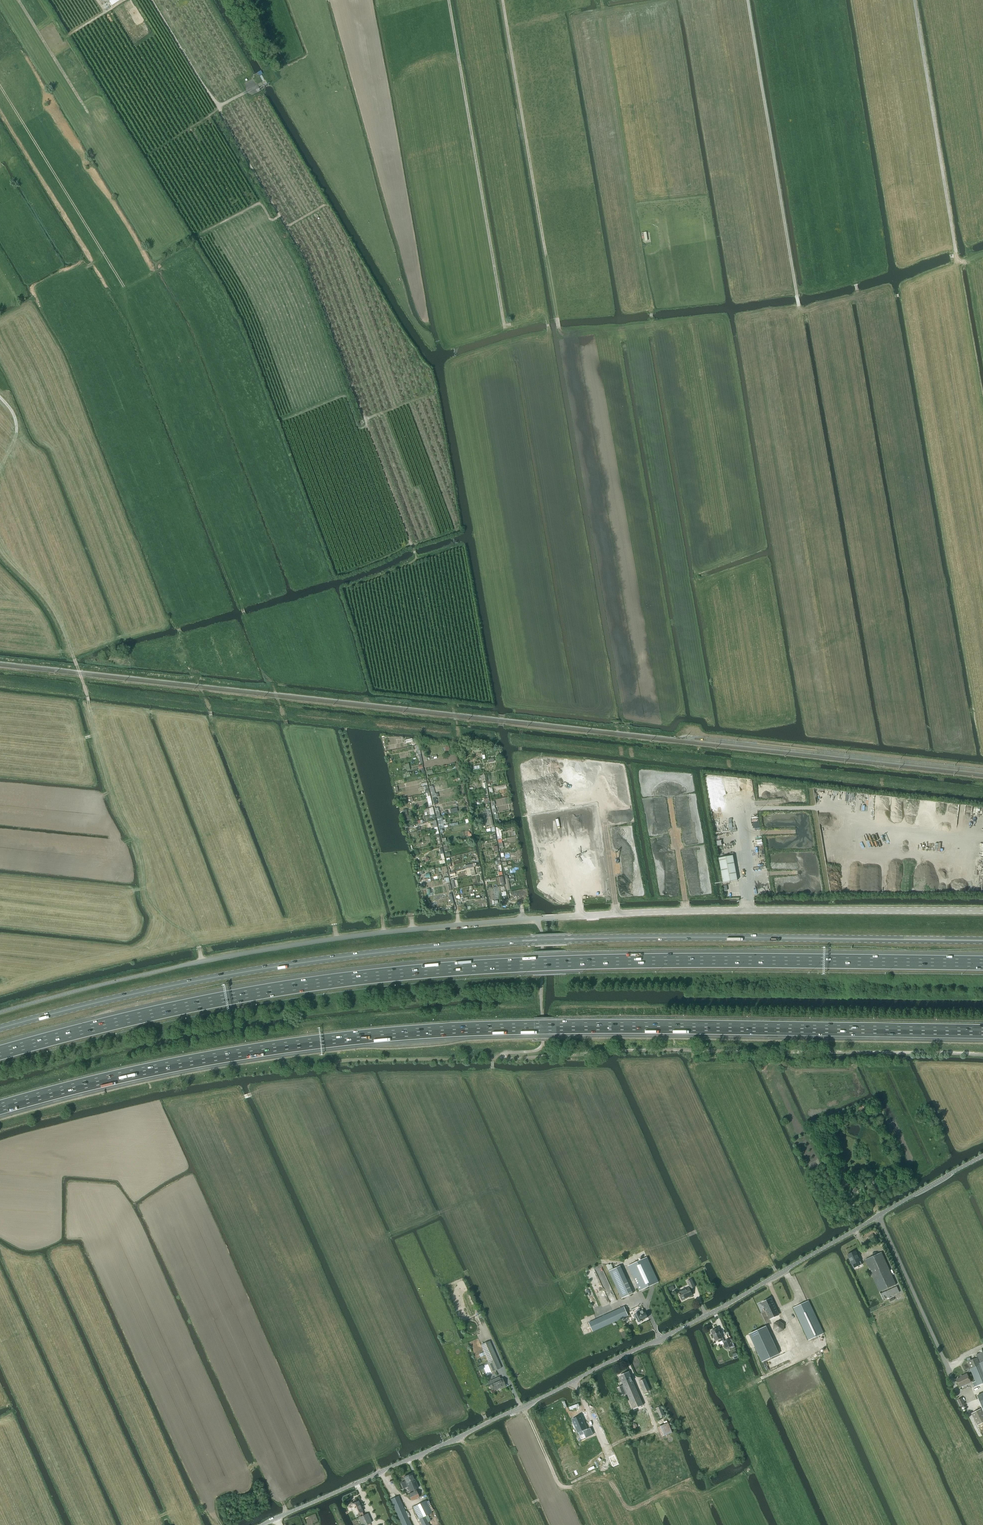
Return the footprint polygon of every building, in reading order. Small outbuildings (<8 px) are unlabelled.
[(737,880),(733,856),(719,858),(723,883),(737,880)] [(852,1265),(860,1261),(855,1251),(847,1255),(852,1265)] [(879,1292),(896,1285),(882,1253),(865,1260),(879,1292)] [(647,1258),(628,1267),(639,1291),(659,1282),(647,1258)] [(621,1267),(609,1272),(622,1299),(633,1293),(621,1267)] [(691,1289),(695,1287),(691,1279),(687,1281),(691,1289)] [(883,1300),(899,1292),(897,1287),(881,1295),(883,1300)] [(682,1300),(692,1295),(689,1288),(678,1292),(682,1300)] [(771,1298),(762,1303),(770,1320),(779,1315),(771,1298)] [(808,1340),(810,1339),(823,1333),(808,1301),(793,1308),(808,1340)] [(624,1307),(589,1323),(593,1332),(628,1316),(624,1307)] [(635,1314),(633,1315),(635,1319),(637,1318),(639,1322),(641,1322),(642,1322),(643,1320),(648,1317),(646,1313),(644,1313),(643,1311),(641,1312),(640,1309),(637,1311),(638,1313),(635,1314)] [(774,1324),(773,1329),(778,1333),(783,1330),(784,1324),(779,1321),(774,1324)] [(766,1326),(749,1334),(762,1362),(779,1354),(766,1326)] [(718,1328),(711,1331),(715,1341),(717,1340),(718,1342),(719,1342),(723,1340),(721,1334),(720,1331),(718,1328)] [(730,1339),(723,1342),(726,1349),(733,1346),(730,1339)] [(489,1344),(488,1342),(481,1345),(492,1372),(495,1370),(495,1371),(501,1368),(490,1343),(489,1344)] [(977,1358),(968,1361),(976,1381),(972,1382),(974,1387),(982,1383),(982,1352),(976,1355),(977,1358)] [(643,1405),(629,1372),(619,1376),(623,1385),(617,1388),(621,1396),(627,1394),(634,1410),(643,1405)] [(959,1387),(971,1382),(967,1374),(962,1376),(962,1377),(956,1380),(959,1387)] [(491,1385),(489,1386),(491,1390),(493,1389),(494,1391),(505,1386),(502,1378),(498,1380),(497,1378),(490,1381),(491,1383),(491,1385)] [(645,1379),(639,1381),(644,1393),(650,1390),(645,1379)] [(660,1417),(665,1415),(661,1406),(656,1408),(660,1417)] [(977,1425),(982,1422),(982,1413),(981,1408),(971,1413),(977,1425)] [(584,1424),(580,1416),(575,1418),(576,1419),(573,1420),(576,1427),(577,1427),(579,1431),(583,1429),(586,1437),(593,1434),(590,1428),(587,1429),(585,1423),(584,1424)] [(666,1417),(656,1421),(663,1437),(672,1433),(666,1417)] [(418,1488),(412,1473),(403,1477),(405,1481),(401,1483),(403,1488),(407,1487),(410,1491),(418,1488)] [(411,1500),(419,1497),(416,1491),(409,1494),(411,1500)] [(398,1496),(390,1500),(402,1524),(411,1524),(398,1496)] [(428,1523),(431,1521),(428,1515),(432,1513),(426,1501),(413,1507),(422,1524),(429,1524),(428,1523)] [(358,1502),(351,1505),(348,1506),(348,1508),(349,1510),(351,1511),(353,1510),(355,1514),(358,1513),(360,1517),(358,1518),(362,1524),(366,1524),(372,1523),(367,1513),(364,1515),(362,1511),(358,1502)]
